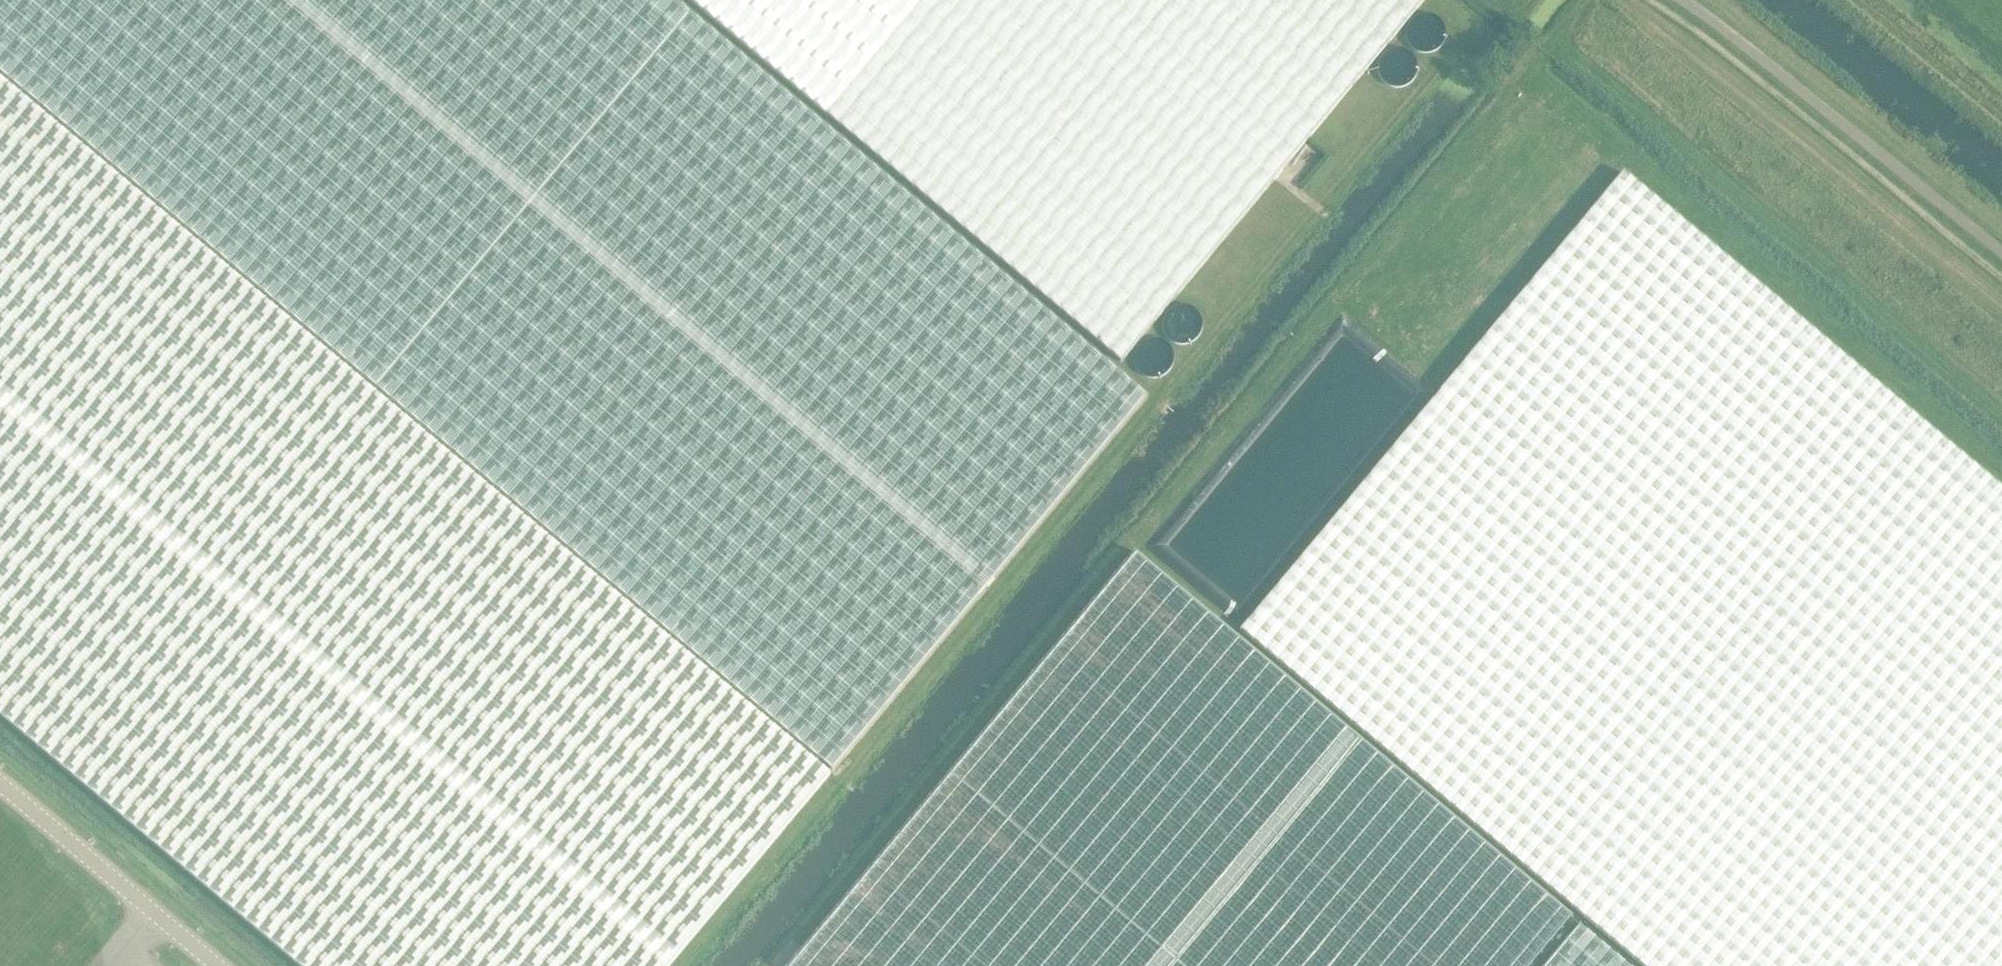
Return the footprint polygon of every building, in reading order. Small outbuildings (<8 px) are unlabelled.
[(833,772),(1145,399),(670,0),(0,0),(0,73),(833,772)] [(1120,364),(1425,0),(687,0),(1120,364)] [(300,965),(671,965),(831,775),(0,79),(0,714),(300,965)] [(1623,173),(1241,630),(1251,639),(1643,965),(2001,965),(2001,489),(1623,173)] [(1572,916),(1563,908),(1137,553),(792,965),(1531,965),(1572,916)] [(1580,926),(1546,965),(1628,965),(1580,926)]
